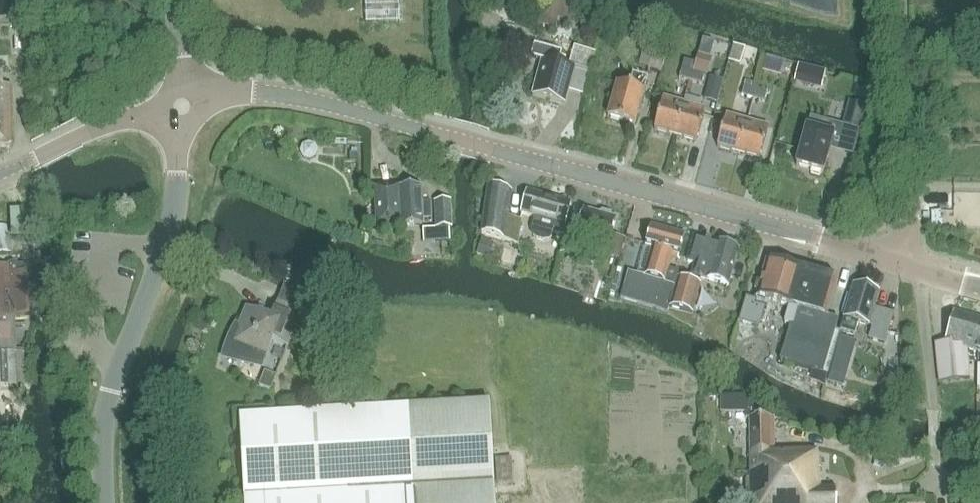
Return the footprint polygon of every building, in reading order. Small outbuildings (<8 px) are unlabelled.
[(552,23),(571,27),(574,8),(555,4),(552,23)] [(535,47),(532,57),(542,60),(533,96),(565,105),(574,70),(589,74),(595,53),(574,47),(568,66),(558,64),(561,54),(535,47)] [(732,48),(729,63),(743,65),(746,51),(732,48)] [(661,73),(667,54),(654,50),(648,69),(661,73)] [(11,85),(4,85),(3,67),(0,67),(0,143),(11,143),(11,85)] [(679,78),(690,81),(693,72),(681,68),(679,78)] [(693,72),(690,81),(701,85),(704,75),(693,72)] [(644,91),(647,79),(634,75),(630,88),(617,84),(608,117),(635,124),(644,92),(644,91)] [(753,99),(756,90),(745,86),(741,96),(753,99)] [(767,93),(756,90),(753,99),(764,102),(767,93)] [(676,135),(685,104),(663,98),(655,129),(676,135)] [(859,131),(865,106),(850,102),(844,127),(859,131)] [(706,109),(685,104),(676,135),(697,141),(706,109)] [(717,147),(739,153),(747,121),(726,115),(717,147)] [(824,173),(834,136),(828,134),(831,123),(811,118),(808,128),(807,128),(797,166),(824,173)] [(747,121),(739,153),(760,159),(769,127),(747,121)] [(518,245),(522,220),(508,217),(512,192),(489,185),(482,233),(518,245)] [(430,202),(422,202),(421,186),(375,188),(377,227),(423,225),(423,219),(431,219),(430,202)] [(521,213),(535,217),(531,230),(532,236),(537,240),(543,241),(549,240),(553,236),(553,233),(562,236),(565,225),(566,225),(572,203),(527,191),(521,213)] [(436,228),(423,229),(423,241),(450,240),(449,228),(451,228),(450,201),(435,202),(436,228)] [(609,247),(617,219),(612,218),(611,214),(603,211),(600,214),(584,210),(578,230),(568,227),(561,254),(579,259),(584,240),(609,247)] [(0,224),(0,254),(9,253),(7,224),(0,224)] [(668,312),(669,307),(678,277),(679,272),(668,269),(673,253),(679,255),(685,235),(652,226),(646,245),(653,247),(645,276),(628,272),(621,297),(657,307),(657,308),(667,312),(668,312)] [(728,285),(738,250),(694,238),(688,262),(696,264),(693,275),(728,285)] [(838,320),(826,316),(837,279),(806,271),(806,270),(768,259),(756,301),(746,298),(741,316),(759,322),(765,300),(789,306),(784,324),(790,326),(780,361),(822,373),(838,320)] [(11,350),(16,350),(15,327),(14,319),(14,316),(21,316),(30,306),(28,265),(31,265),(31,264),(0,265),(0,350),(11,350)] [(678,277),(669,307),(692,313),(700,283),(678,277)] [(854,334),(858,321),(872,326),(868,338),(883,343),(892,315),(873,308),(878,292),(854,284),(839,329),(854,334)] [(236,324),(223,356),(263,365),(272,340),(288,346),(297,323),(303,325),(313,298),(285,287),(278,303),(277,303),(271,319),(246,309),(240,326),(236,324)] [(979,342),(979,319),(955,312),(946,342),(935,343),(939,383),(969,380),(967,348),(977,351),(979,342)] [(0,388),(0,386),(12,386),(11,351),(0,351),(0,388)] [(721,396),(721,412),(746,413),(746,411),(751,411),(751,418),(750,418),(750,470),(774,469),(774,450),(773,417),(764,418),(764,411),(745,403),(746,397),(721,396)] [(242,417),(246,502),(495,502),(490,402),(242,417)] [(746,479),(746,493),(751,494),(751,502),(793,502),(792,450),(774,450),(774,469),(750,470),(750,478),(746,479)] [(792,450),(793,502),(836,502),(835,487),(820,487),(820,469),(817,469),(816,450),(792,450)]
